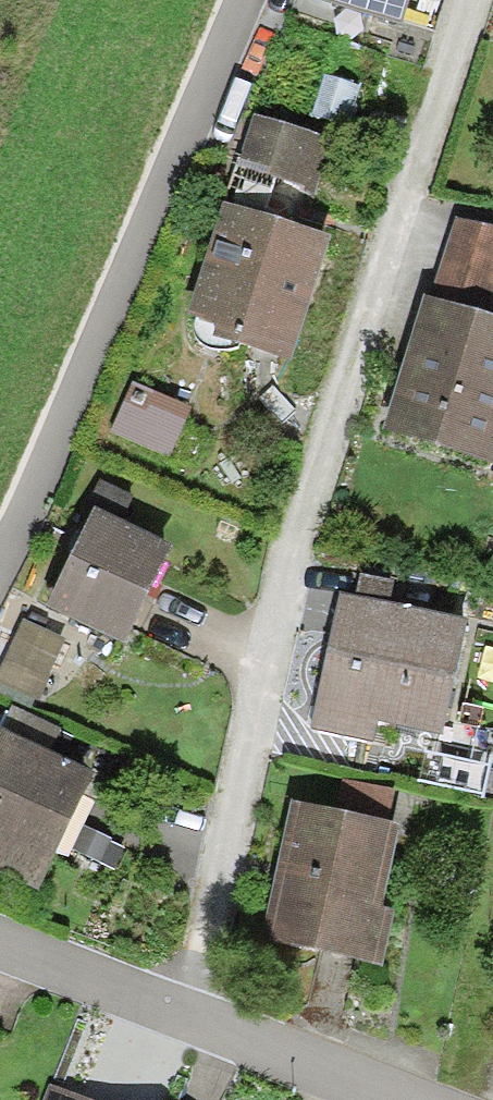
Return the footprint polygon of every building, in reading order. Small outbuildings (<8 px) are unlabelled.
[(401,27),(409,0),(319,0),(401,27)] [(356,89),(324,79),(312,116),(345,126),(356,89)] [(220,200),(227,202),(189,315),(214,323),(209,340),(290,368),(334,238),(306,229),(335,144),(254,117),(241,155),(236,153),(220,200)] [(456,223),(433,298),(422,294),(378,432),(492,467),(492,324),(491,324),(492,317),(492,234),(456,223)] [(191,410),(132,384),(110,433),(169,459),(191,410)] [(121,644),(170,549),(118,523),(131,497),(98,480),(82,513),(90,517),(77,543),(45,605),(121,644)] [(437,732),(460,624),(385,608),(390,583),(361,577),(356,602),(340,599),(332,637),(312,733),(370,745),(376,719),(437,732)] [(66,640),(23,621),(0,673),(0,682),(40,700),(66,640)] [(0,734),(0,876),(38,894),(92,778),(47,758),(59,731),(13,709),(1,735),(0,734)] [(400,829),(295,804),(263,937),(379,965),(391,913),(381,910),(400,829)] [(85,830),(74,851),(98,863),(108,841),(85,830)] [(48,1083),(42,1099),(91,1099),(48,1083)]
